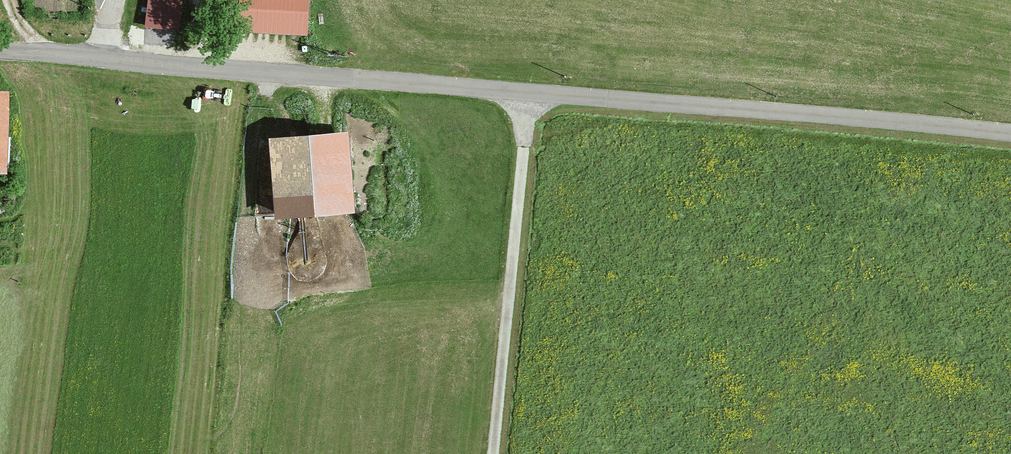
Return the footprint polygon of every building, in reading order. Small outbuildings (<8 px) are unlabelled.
[(177,29),(181,0),(150,0),(146,25),(177,29)] [(306,31),(308,0),(241,0),(240,28),(306,31)] [(10,169),(12,136),(3,136),(5,97),(0,97),(0,169),(10,169)] [(349,208),(343,138),(274,144),(279,213),(349,208)]
